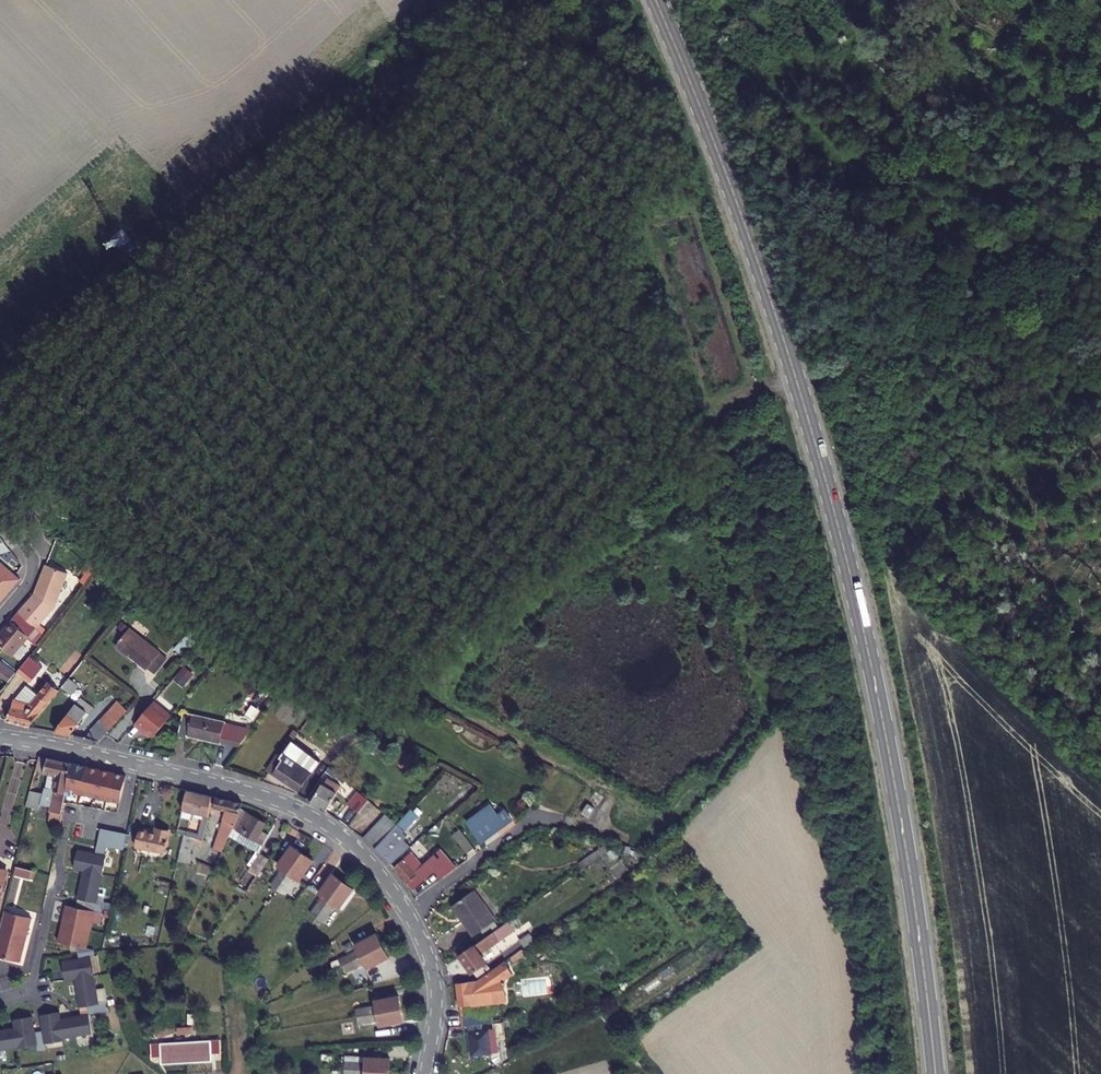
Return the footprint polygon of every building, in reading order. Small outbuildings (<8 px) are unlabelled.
[(11,587),(6,583),(14,574),(0,562),(0,601),(11,587)] [(53,608),(56,601),(68,573),(46,564),(34,593),(34,595),(18,613),(29,624),(35,630),(53,608)] [(86,568),(83,572),(86,574),(89,577),(93,573),(86,568)] [(86,574),(81,581),(84,583),(89,577),(86,574)] [(12,657),(29,637),(11,621),(6,627),(0,634),(0,647),(12,657)] [(129,627),(117,644),(148,669),(150,668),(157,673),(169,657),(129,627)] [(183,656),(198,640),(189,631),(174,647),(183,656)] [(7,684),(14,675),(0,662),(0,677),(7,684)] [(35,672),(23,663),(16,672),(14,675),(26,684),(35,672)] [(182,670),(177,677),(185,684),(191,677),(182,670)] [(72,674),(63,685),(61,687),(71,695),(82,682),(72,674)] [(23,702),(8,721),(29,727),(59,690),(49,682),(32,704),(23,702)] [(159,696),(155,700),(166,710),(170,705),(159,696)] [(117,700),(86,733),(96,742),(128,710),(117,700)] [(155,702),(135,725),(141,730),(143,728),(153,737),(170,716),(155,702)] [(71,709),(54,731),(70,735),(83,718),(71,709)] [(185,711),(181,737),(188,738),(189,734),(222,741),(222,739),(241,743),(250,724),(225,720),(225,718),(185,711)] [(268,769),(274,773),(285,759),(282,757),(294,739),(295,740),(301,732),(297,729),(268,769)] [(285,759),(274,773),(298,791),(318,763),(308,755),(311,751),(295,740),(294,739),(282,757),(285,759)] [(48,758),(45,774),(50,775),(47,789),(54,791),(50,810),(62,813),(63,806),(67,789),(68,779),(72,763),(69,762),(48,758)] [(120,802),(126,776),(72,763),(68,779),(67,789),(120,802)] [(312,803),(327,811),(338,792),(323,783),(312,803)] [(27,806),(33,807),(40,809),(44,793),(31,789),(27,806)] [(186,790),(182,810),(190,812),(195,792),(186,790)] [(209,816),(211,796),(195,792),(190,812),(209,816)] [(350,805),(356,810),(364,799),(358,794),(350,805)] [(242,803),(217,797),(215,807),(231,811),(224,828),(232,832),(233,828),(235,825),(240,813),(241,808),(242,803)] [(348,824),(358,834),(379,810),(368,801),(348,824)] [(469,822),(485,842),(514,819),(506,809),(500,814),(492,804),(469,822)] [(259,843),(266,833),(263,831),(267,823),(241,808),(240,813),(235,825),(233,828),(259,843)] [(397,845),(404,839),(406,836),(399,830),(412,818),(408,814),(395,827),(390,832),(384,838),(379,843),(374,848),(391,865),(404,853),(397,845)] [(363,839),(374,848),(379,843),(384,838),(390,832),(395,827),(384,816),(379,822),(373,828),(368,833),(363,839)] [(101,828),(96,853),(105,856),(107,846),(124,850),(127,834),(101,828)] [(139,831),(135,848),(165,854),(170,834),(156,831),(156,835),(139,831)] [(477,850),(461,832),(455,837),(470,855),(477,850)] [(269,835),(266,833),(259,843),(263,846),(269,835)] [(411,846),(404,839),(397,845),(404,853),(411,846)] [(435,847),(428,839),(419,847),(420,850),(422,848),(426,852),(428,850),(430,852),(435,847)] [(278,890),(304,853),(293,846),(280,865),(285,869),(273,886),(278,890)] [(84,870),(78,899),(85,900),(97,902),(107,856),(105,856),(96,853),(79,850),(75,869),(84,870)] [(412,853),(393,868),(409,884),(414,890),(448,860),(440,850),(423,864),(412,853)] [(296,876),(301,880),(315,860),(304,853),(278,890),(284,894),(296,876)] [(235,882),(249,892),(265,869),(251,859),(235,882)] [(30,879),(33,871),(17,866),(15,874),(30,879)] [(321,869),(311,887),(319,891),(329,873),(321,869)] [(317,918),(344,881),(333,874),(319,893),(324,897),(312,914),(317,918)] [(289,897),(301,880),(296,876),(284,894),(289,897)] [(344,881),(317,918),(323,922),(335,905),(340,909),(354,889),(344,881)] [(306,889),(297,902),(303,907),(312,894),(306,889)] [(498,923),(477,892),(457,905),(468,921),(466,922),(476,937),(498,923)] [(85,900),(84,904),(103,908),(104,904),(97,902),(85,900)] [(84,904),(84,908),(95,911),(102,913),(103,908),(84,904)] [(67,905),(59,941),(77,946),(87,948),(95,911),(84,908),(67,905)] [(5,911),(0,928),(0,956),(19,962),(31,918),(5,911)] [(541,936),(534,926),(530,928),(531,931),(520,938),(526,947),(541,937),(541,936)] [(494,931),(460,955),(472,972),(487,961),(481,953),(500,940),(494,931)] [(342,966),(383,946),(376,933),(356,944),(359,950),(340,961),(342,966)] [(77,946),(79,958),(91,957),(95,956),(94,950),(87,948),(77,946)] [(383,946),(342,966),(347,974),(366,964),(368,968),(389,957),(383,946)] [(79,958),(62,961),(65,980),(75,978),(80,1007),(87,1006),(98,1004),(91,957),(79,958)] [(479,980),(457,983),(460,1006),(473,1004),(472,1001),(491,999),(492,1003),(507,1002),(512,975),(503,963),(479,980)] [(176,995),(169,1004),(181,1004),(181,995),(176,995)] [(357,1016),(402,1007),(399,996),(376,1000),(377,1005),(356,1010),(357,1016)] [(87,1006),(87,1010),(111,1006),(110,1002),(98,1004),(87,1006)] [(402,1007),(357,1016),(359,1023),(379,1019),(380,1025),(404,1021),(402,1007)] [(64,1011),(45,1013),(48,1029),(50,1042),(69,1039),(68,1037),(97,1032),(94,1013),(88,1014),(65,1018),(64,1011)] [(462,1027),(491,1022),(489,1014),(461,1018),(462,1027)] [(0,1029),(0,1049),(22,1045),(23,1047),(41,1044),(39,1030),(37,1015),(18,1018),(19,1026),(0,1029)] [(261,1026),(260,1019),(245,1020),(246,1027),(261,1026)] [(498,1052),(495,1029),(469,1032),(472,1056),(498,1052)] [(186,1043),(187,1062),(212,1060),(211,1053),(220,1053),(218,1030),(209,1030),(210,1041),(186,1043)] [(187,1062),(186,1043),(163,1044),(163,1037),(156,1038),(156,1034),(152,1034),(154,1057),(162,1056),(163,1063),(187,1062)] [(260,1045),(260,1037),(247,1038),(247,1045),(260,1045)] [(345,1068),(390,1070),(390,1056),(366,1056),(366,1062),(345,1062),(345,1068)] [(263,1063),(248,1064),(249,1071),(263,1070),(263,1063)]
